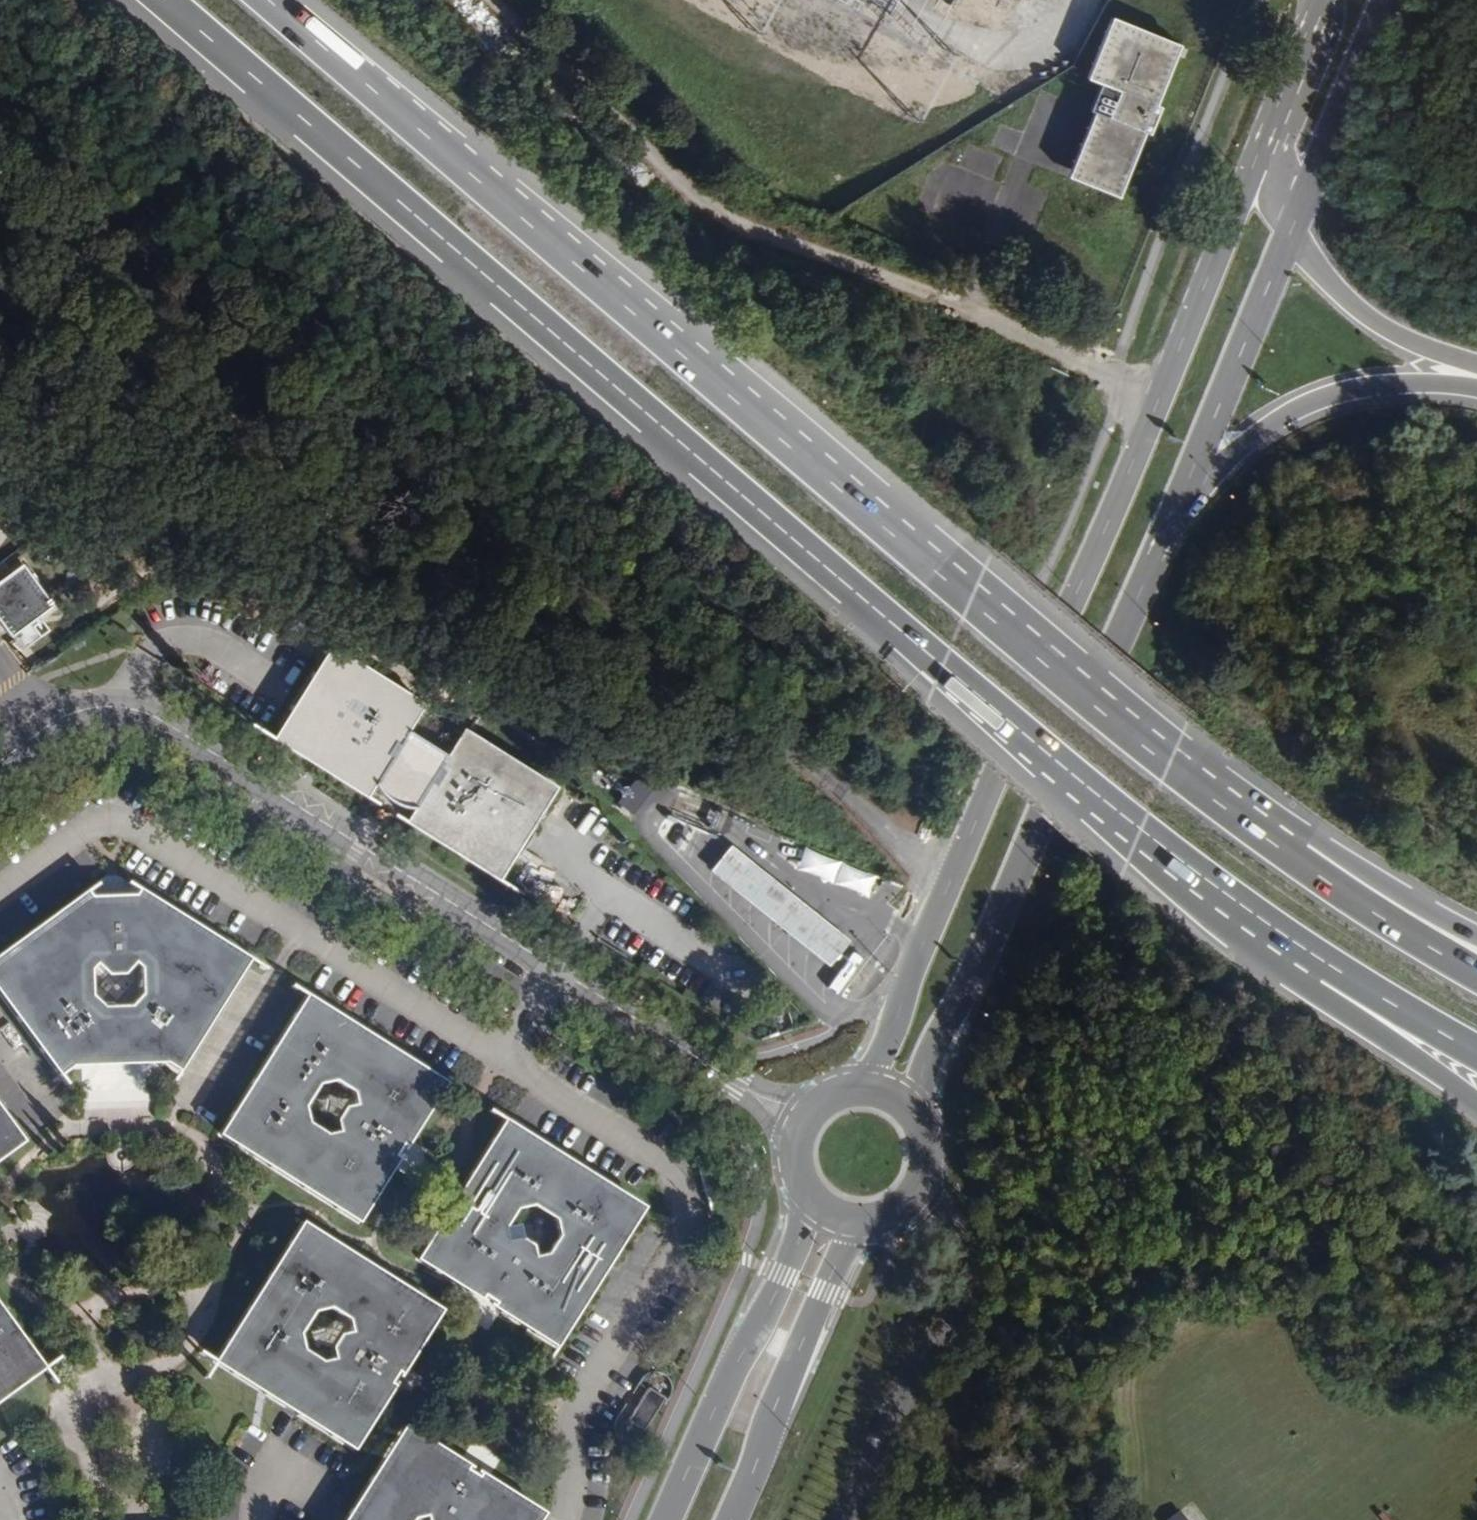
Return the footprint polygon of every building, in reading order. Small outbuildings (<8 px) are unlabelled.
[(1034,1),(1032,0),(1019,0),(1009,20),(1021,26),(1034,1)] [(1098,87),(1126,23),(1111,16),(1083,80),(1098,87)] [(1118,205),(1145,135),(1158,104),(1179,48),(1126,23),(1098,87),(1104,90),(1093,117),(1113,127),(1088,191),(1118,205)] [(1154,140),(1167,108),(1158,104),(1145,135),(1154,140)] [(1088,191),(1113,127),(1093,117),(1067,182),(1088,191)] [(23,567),(0,584),(0,629),(10,642),(55,609),(23,567)] [(400,741),(423,705),(333,647),(274,739),(365,797),(390,757),(383,753),(393,737),(400,741)] [(333,647),(423,705),(424,704),(333,647)] [(554,787),(464,729),(440,766),(447,771),(437,787),(430,782),(405,822),(496,879),(554,787)] [(393,737),(383,753),(390,757),(400,741),(393,737)] [(447,771),(440,766),(430,782),(437,787),(447,771)] [(634,804),(628,811),(637,819),(659,795),(646,790),(644,793),(631,787),(624,795),(634,804)] [(728,845),(707,872),(721,882),(740,898),(760,914),(798,945),(816,960),(825,967),(846,941),(837,933),(818,918),(780,887),(760,870),(741,856),(728,845)] [(804,850),(795,871),(867,900),(876,877),(804,850)] [(142,892),(135,887),(130,894),(91,896),(87,891),(80,896),(87,905),(134,903),(142,892)] [(142,892),(134,903),(87,905),(80,896),(0,953),(0,994),(57,1071),(68,1064),(164,1062),(176,1069),(247,957),(142,892)] [(442,1085),(303,998),(216,1136),(354,1224),(391,1165),(384,1161),(401,1133),(408,1138),(442,1085)] [(0,1114),(0,1156),(20,1141),(0,1114)] [(639,1207),(500,1120),(414,1260),(471,1296),(475,1289),(502,1307),(498,1313),(553,1347),(639,1207)] [(408,1138),(401,1133),(384,1161),(391,1165),(399,1152),(408,1138)] [(441,1308),(302,1220),(213,1358),(283,1402),(353,1446),(387,1392),(380,1387),(397,1359),(404,1365),(441,1308)] [(502,1307),(475,1289),(471,1296),(486,1305),(498,1313),(502,1307)] [(0,1309),(0,1397),(42,1365),(0,1309)] [(404,1365),(397,1359),(380,1387),(387,1392),(397,1376),(403,1367),(404,1365)] [(663,1398),(647,1388),(626,1421),(643,1432),(663,1398)] [(406,1424),(348,1514),(344,1519),(539,1519),(544,1512),(487,1475),(483,1481),(456,1464),(460,1458),(406,1424)] [(475,1468),(460,1458),(456,1464),(483,1481),(487,1475),(475,1468)] [(1165,1519),(1185,1519),(1178,1510),(1165,1519)]
